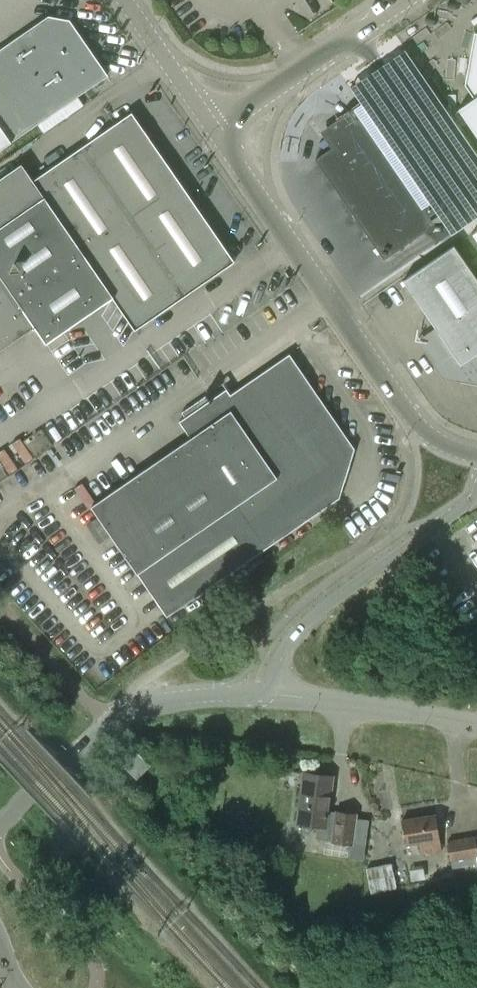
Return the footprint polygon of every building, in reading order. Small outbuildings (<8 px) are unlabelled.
[(86,90),(90,87),(90,88),(94,85),(107,76),(69,21),(49,17),(0,51),(0,150),(86,90)] [(458,109),(476,136),(476,33),(475,32),(461,107),(458,109)] [(331,148),(315,159),(384,259),(412,240),(414,229),(407,219),(414,214),(424,208),(430,217),(437,212),(362,102),(355,107),(345,114),(327,126),(325,138),(331,148)] [(134,330),(234,261),(132,112),(115,123),(33,180),(22,164),(0,179),(0,350),(34,326),(46,343),(47,342),(112,297),(134,330)] [(403,280),(437,330),(431,334),(428,351),(444,375),(476,381),(476,279),(454,245),(403,280)] [(340,497),(356,448),(355,447),(355,448),(290,353),(231,394),(227,388),(212,399),(208,393),(182,412),(185,417),(179,421),(191,437),(91,506),(138,573),(167,616),(327,506),(340,497)] [(137,777),(148,765),(135,753),(124,765),(137,777)] [(352,845),(353,844),(366,846),(369,820),(356,818),(357,813),(335,810),(335,812),(328,811),(333,776),(303,772),(301,790),(299,805),(296,823),(317,826),(315,838),(331,840),(330,842),(352,845)] [(435,814),(401,820),(405,844),(418,842),(420,854),(441,850),(435,814)] [(475,835),(446,840),(450,861),(437,863),(440,880),(455,878),(476,874),(476,850),(475,835)] [(372,893),(396,888),(391,863),(367,868),(372,893)]
